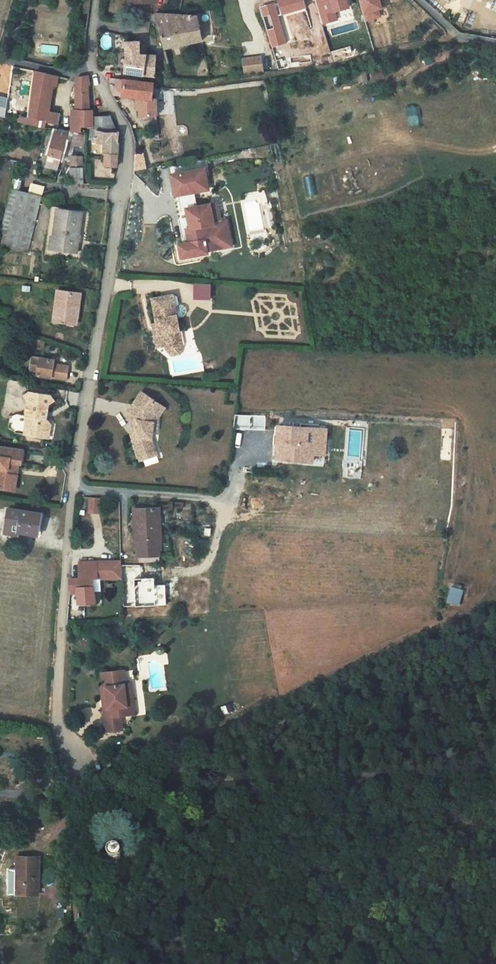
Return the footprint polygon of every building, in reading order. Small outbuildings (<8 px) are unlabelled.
[(192,11),(172,11),(152,12),(156,43),(196,40),(192,11)] [(101,35),(100,47),(110,48),(111,36),(101,35)] [(116,42),(114,69),(141,72),(143,52),(126,50),(127,43),(116,42)] [(236,72),(254,70),(252,56),(234,57),(236,72)] [(47,78),(48,71),(23,67),(16,115),(13,114),(6,112),(4,114),(3,118),(32,123),(33,118),(44,121),(49,106),(38,108),(34,108),(38,82),(42,82),(42,77),(47,78)] [(23,67),(19,67),(13,114),(16,115),(23,67)] [(79,83),(79,75),(77,74),(74,73),(70,72),(66,72),(62,72),(63,98),(62,104),(76,104),(75,83),(79,83)] [(141,82),(103,78),(108,94),(129,97),(127,117),(141,118),(143,97),(139,97),(141,82)] [(75,127),(77,127),(77,123),(83,123),(80,106),(62,106),(60,126),(75,127)] [(406,108),(409,125),(418,123),(414,106),(406,108)] [(83,112),(85,129),(100,128),(97,111),(83,112)] [(75,127),(60,126),(53,126),(44,121),(42,160),(55,160),(56,147),(67,147),(69,180),(77,180),(75,127)] [(108,145),(103,128),(100,128),(85,129),(84,129),(79,129),(81,141),(87,140),(97,140),(96,161),(106,162),(108,145)] [(129,151),(122,152),(120,168),(132,166),(129,151)] [(136,171),(146,169),(143,153),(132,155),(136,171)] [(307,197),(318,195),(314,174),(303,176),(307,197)] [(1,179),(0,183),(0,254),(15,257),(27,200),(4,195),(7,180),(1,179)] [(195,180),(162,185),(165,206),(169,205),(171,221),(176,220),(178,229),(169,231),(171,241),(175,240),(177,249),(172,249),(173,255),(167,256),(169,268),(195,264),(195,262),(207,260),(210,255),(208,239),(203,235),(202,229),(197,225),(196,216),(185,218),(183,203),(198,201),(195,180)] [(42,195),(43,186),(28,183),(27,192),(42,195)] [(236,207),(236,216),(248,216),(248,219),(255,220),(255,208),(236,207)] [(36,246),(67,250),(72,211),(48,208),(45,230),(38,229),(36,246)] [(207,214),(196,216),(197,225),(202,229),(203,235),(208,239),(210,255),(207,260),(220,258),(216,233),(210,234),(207,214)] [(192,282),(192,298),(209,299),(209,282),(192,282)] [(45,290),(43,302),(48,303),(46,323),(66,325),(69,292),(45,290)] [(144,352),(155,350),(153,354),(159,360),(167,359),(169,351),(164,344),(163,335),(167,335),(164,322),(171,321),(174,317),(174,312),(170,310),(165,311),(165,310),(166,308),(165,301),(163,300),(161,300),(161,299),(140,303),(144,328),(145,334),(141,335),(144,352)] [(54,382),(55,373),(41,371),(42,366),(42,361),(28,359),(26,378),(54,382)] [(17,418),(37,421),(39,406),(44,403),(40,397),(20,394),(14,399),(18,404),(16,418),(17,418)] [(122,431),(120,446),(127,464),(144,457),(138,442),(139,433),(140,426),(144,426),(145,419),(151,411),(128,395),(119,408),(116,408),(114,422),(119,423),(118,431),(122,431)] [(42,427),(37,421),(17,418),(14,437),(39,442),(42,427)] [(282,460),(287,460),(287,449),(281,449),(282,430),(261,429),(259,451),(265,451),(264,465),(282,466),(282,460)] [(3,493),(7,465),(12,466),(14,454),(0,453),(0,493),(3,493)] [(86,511),(99,513),(101,497),(88,495),(86,511)] [(124,551),(147,551),(146,503),(124,503),(124,516),(122,516),(122,541),(124,540),(124,551)] [(0,514),(0,538),(7,539),(7,536),(24,538),(25,531),(29,532),(31,518),(0,514)] [(68,595),(68,609),(84,608),(83,583),(97,583),(109,582),(109,566),(70,568),(71,584),(60,584),(61,596),(68,595)] [(448,586),(445,603),(458,606),(462,589),(448,586)] [(113,689),(111,676),(89,679),(92,692),(89,693),(94,722),(91,722),(93,737),(112,734),(110,721),(117,720),(114,701),(121,700),(119,688),(113,689)] [(127,704),(133,703),(131,690),(124,691),(127,704)] [(124,718),(121,700),(114,701),(117,720),(124,718)] [(117,853),(119,852),(119,851),(119,850),(119,847),(119,846),(119,845),(118,844),(117,843),(115,842),(114,841),(112,841),(110,842),(108,843),(106,845),(106,846),(106,848),(106,850),(107,853),(109,854),(111,855),(114,855),(116,854),(117,853)] [(7,860),(7,875),(9,875),(9,899),(29,899),(29,871),(25,871),(25,860),(7,860)]
